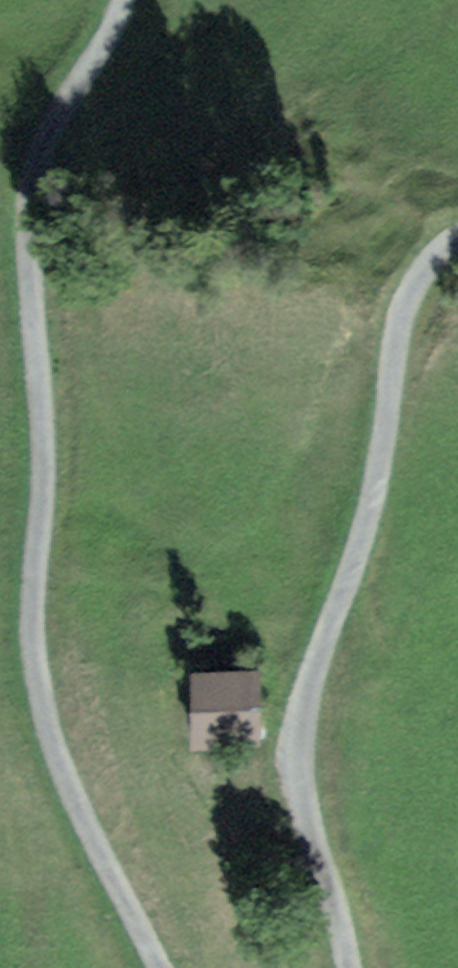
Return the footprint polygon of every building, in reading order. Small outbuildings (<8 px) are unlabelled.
[(266,675),(210,673),(207,735),(263,738),(266,675)]
